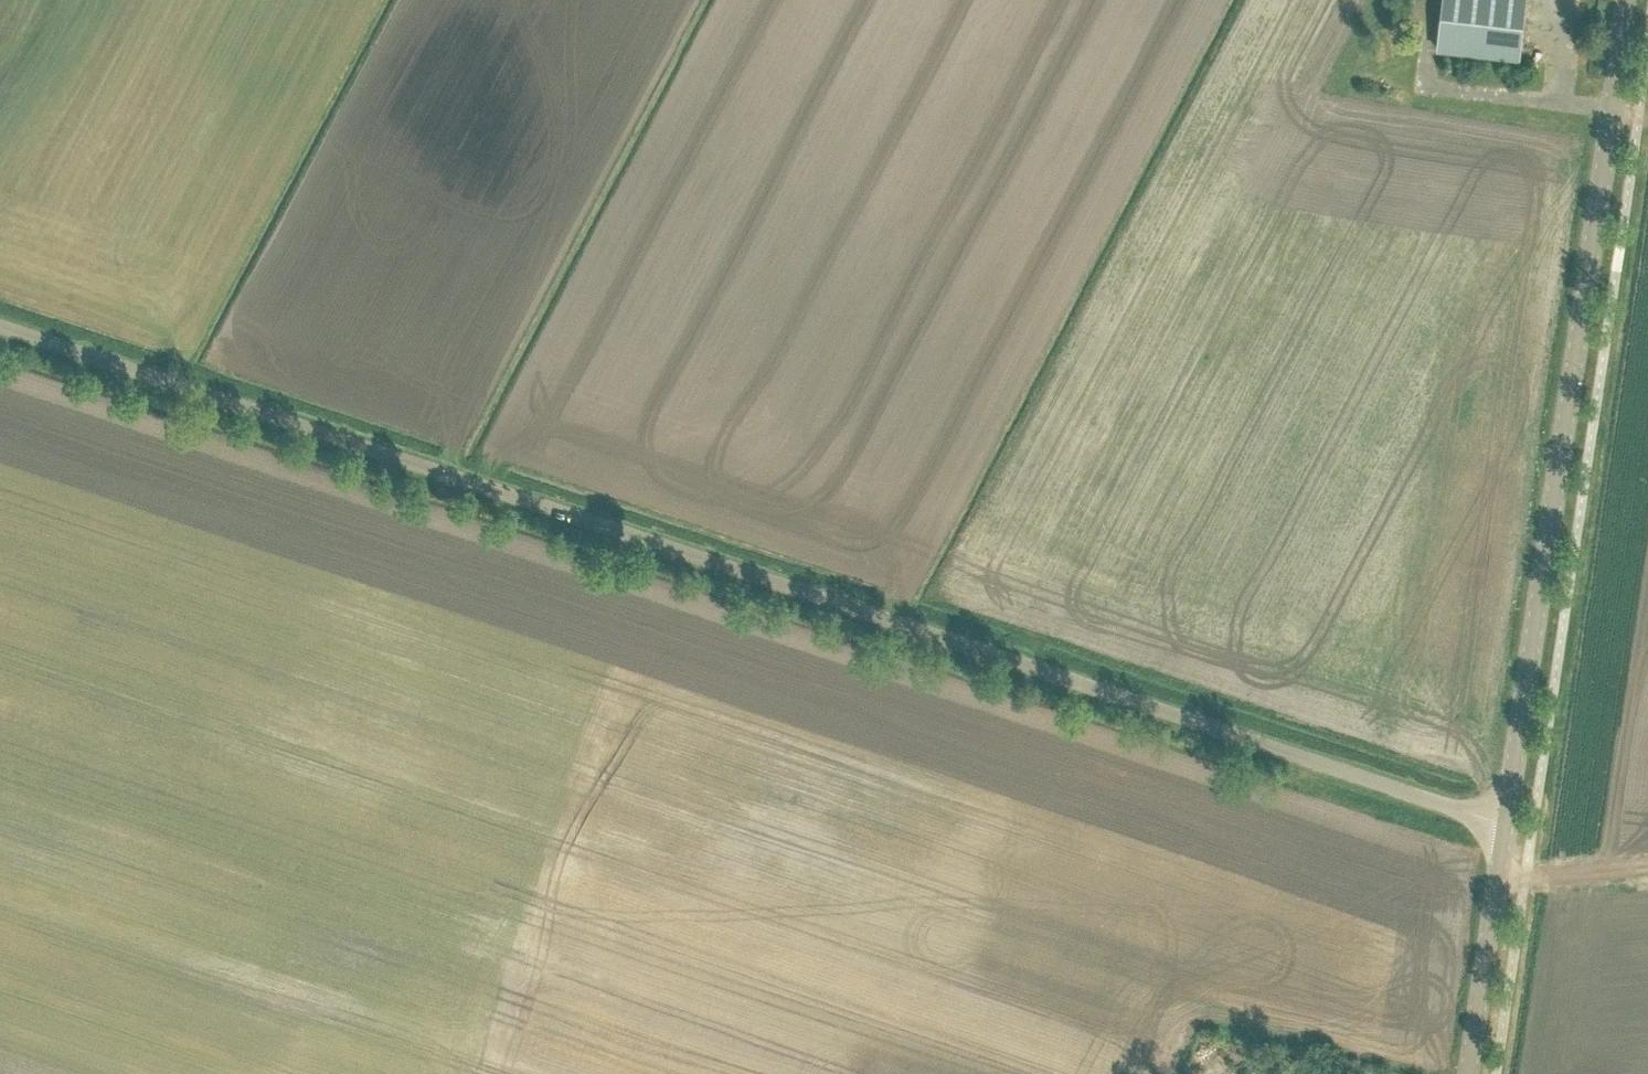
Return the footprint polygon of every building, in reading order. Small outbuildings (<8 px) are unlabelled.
[(1437,48),(1518,57),(1525,0),(1443,0),(1437,48)]
